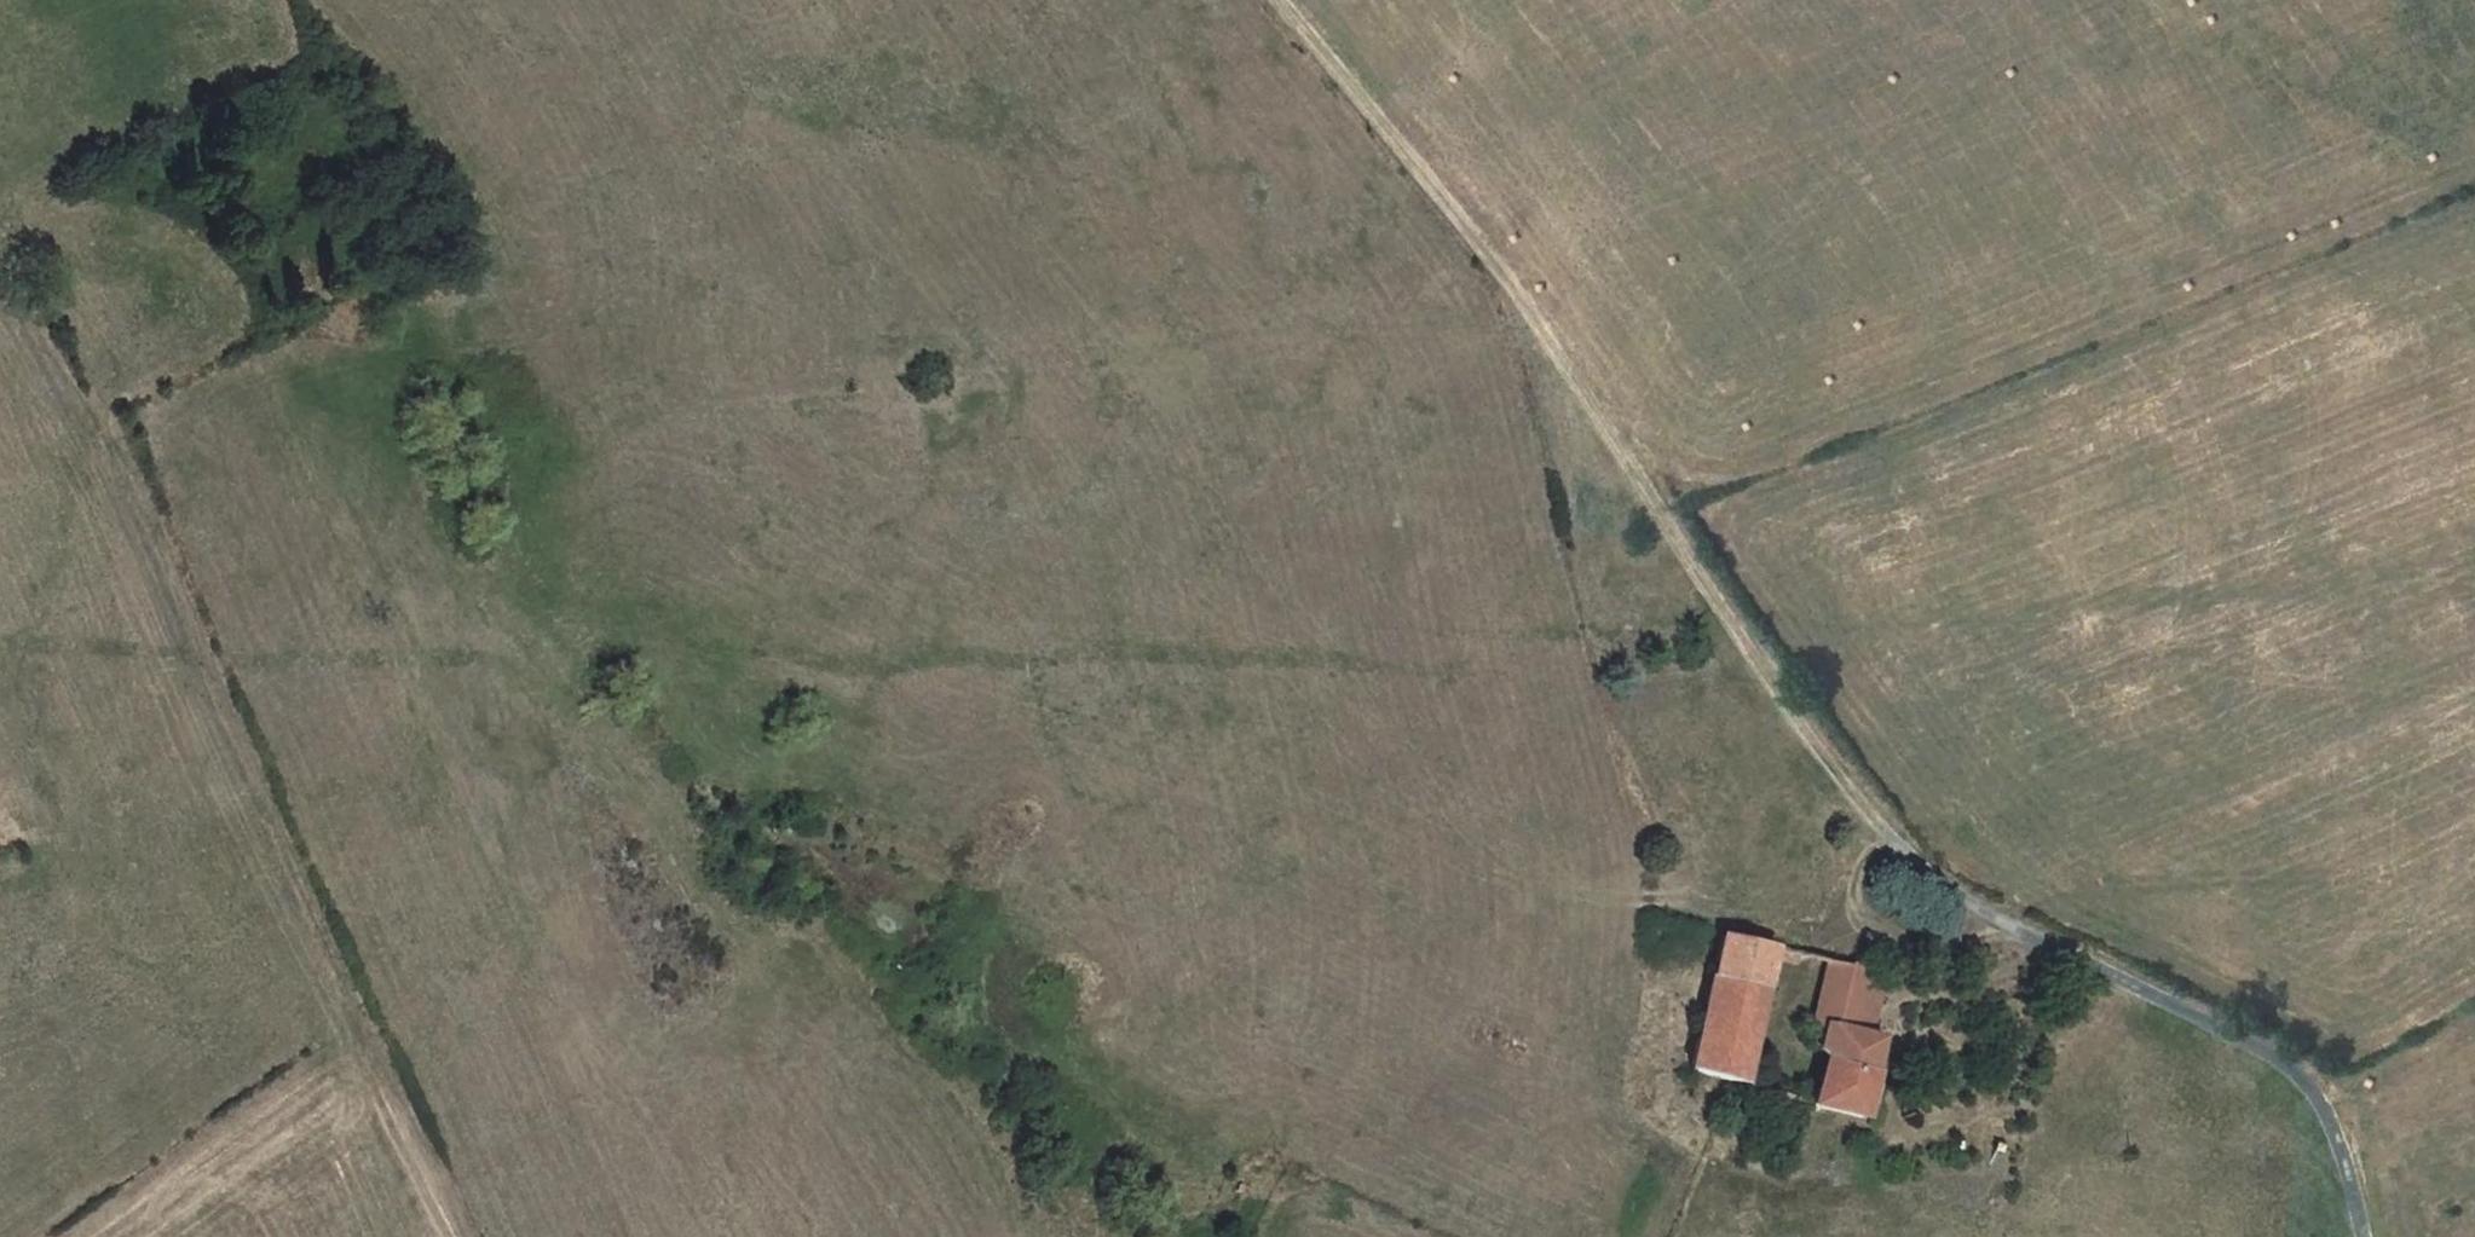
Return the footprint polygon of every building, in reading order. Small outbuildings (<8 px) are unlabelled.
[(1773,909),(1721,898),(1689,1026),(1742,1043),(1773,909)] [(1854,925),(1825,919),(1811,979),(1823,983),(1839,988),(1852,937),(1854,925)] [(1880,945),(1852,937),(1839,988),(1867,995),(1880,945)] [(1870,1030),(1879,998),(1867,995),(1839,988),(1823,983),(1815,1014),(1826,1017),(1818,1045),(1813,1043),(1807,1064),(1861,1077),(1873,1031),(1870,1030)]
